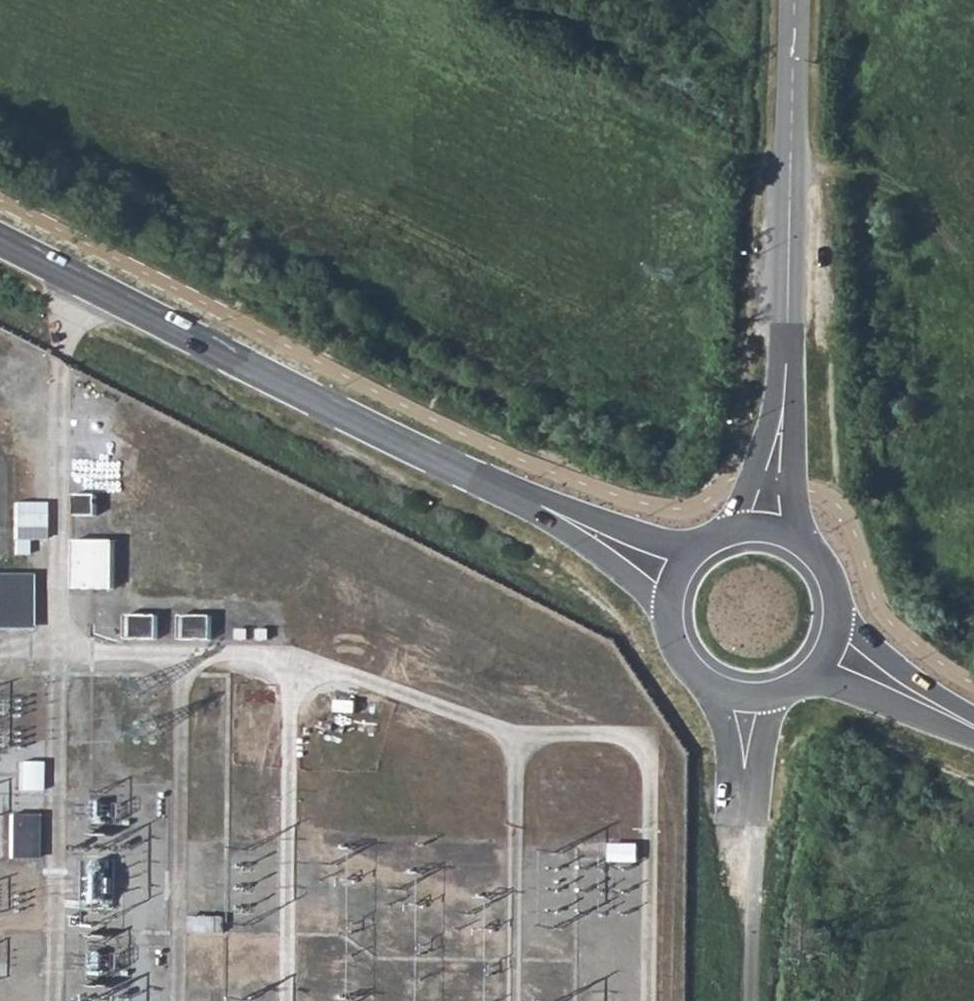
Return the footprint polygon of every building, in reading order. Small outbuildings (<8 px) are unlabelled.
[(101,495),(78,495),(78,517),(101,517),(101,495)] [(112,538),(72,538),(72,588),(111,588),(112,538)] [(0,572),(0,627),(25,628),(26,572),(0,572)] [(155,613),(122,613),(122,638),(155,638),(155,613)] [(209,613),(176,613),(176,638),(209,638),(209,613)] [(41,761),(21,760),(20,788),(40,789),(41,761)] [(34,811),(1,811),(2,859),(34,859),(34,811)] [(637,841),(606,839),(605,859),(636,860),(637,841)] [(221,912),(184,912),(184,931),(221,931),(221,912)]
